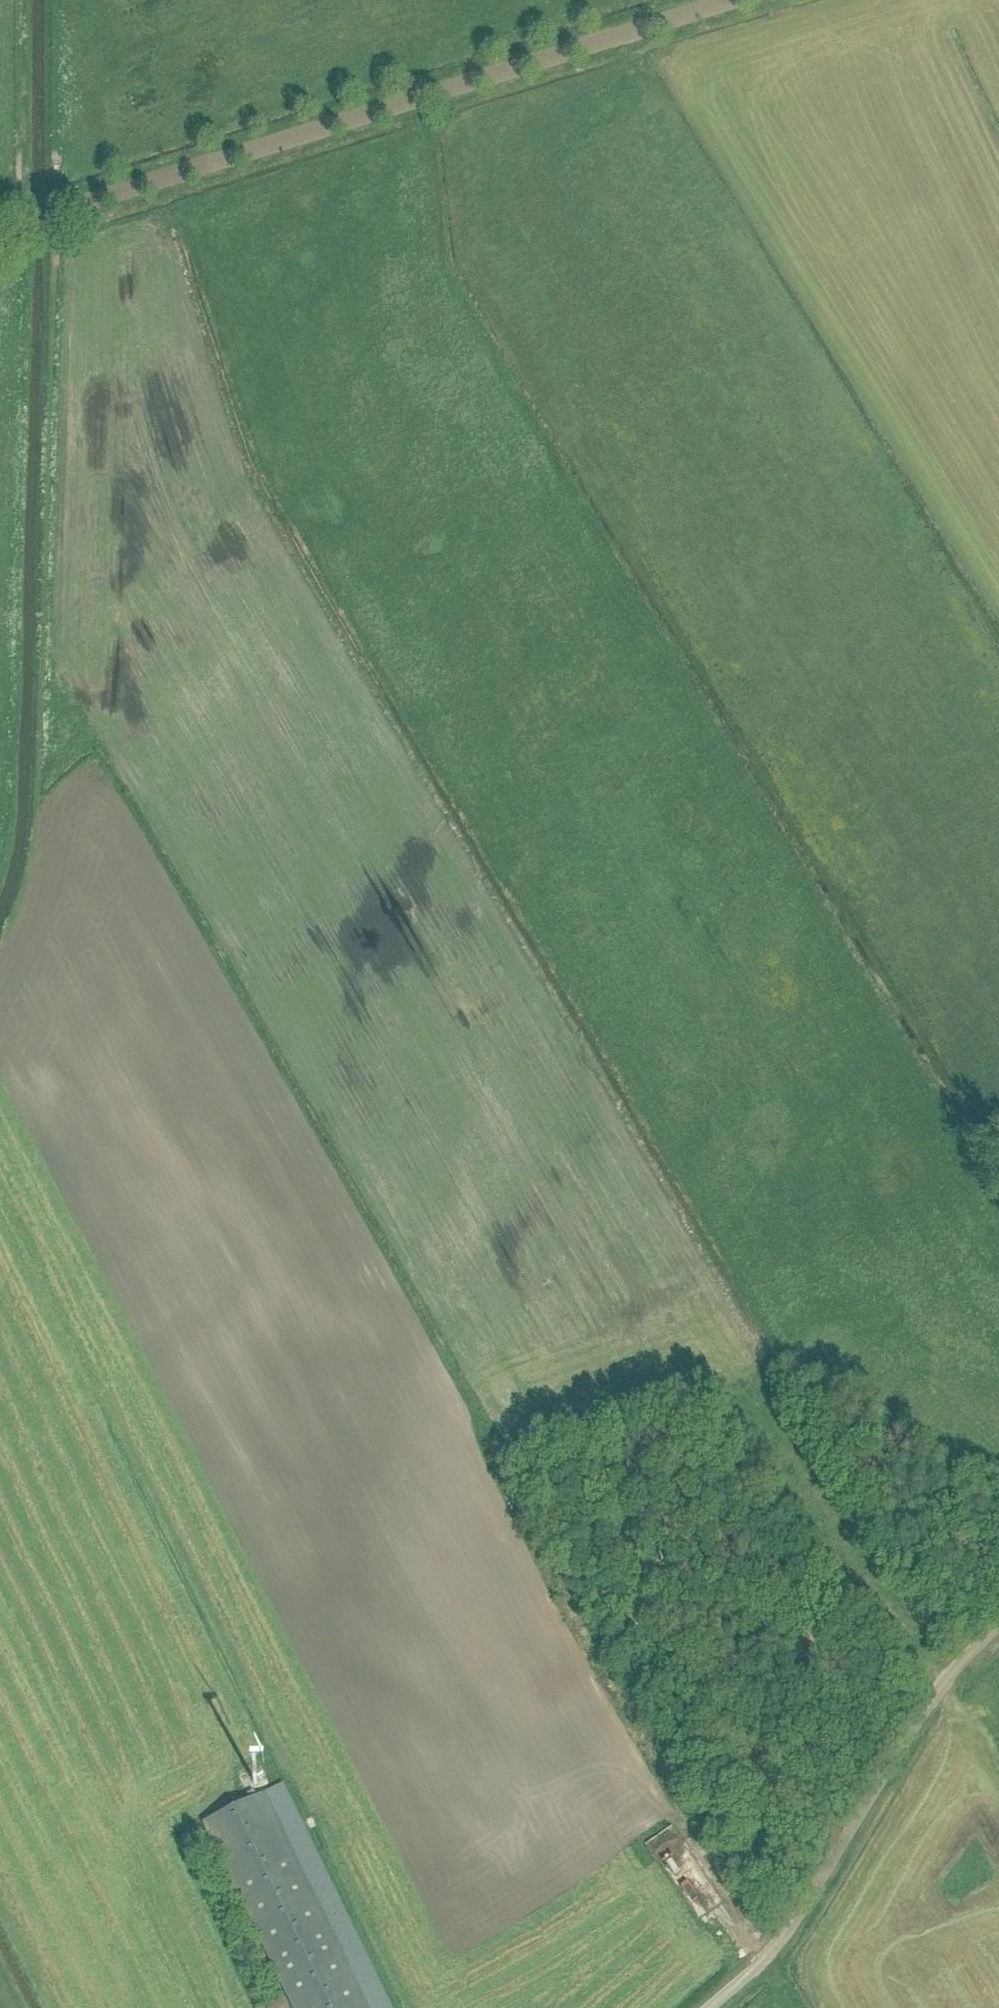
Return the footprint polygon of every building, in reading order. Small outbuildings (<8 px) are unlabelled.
[(293,2007),(390,2007),(282,1785),(203,1823),(293,2007)] [(697,1862),(688,1866),(697,1885),(706,1881),(697,1862)]
